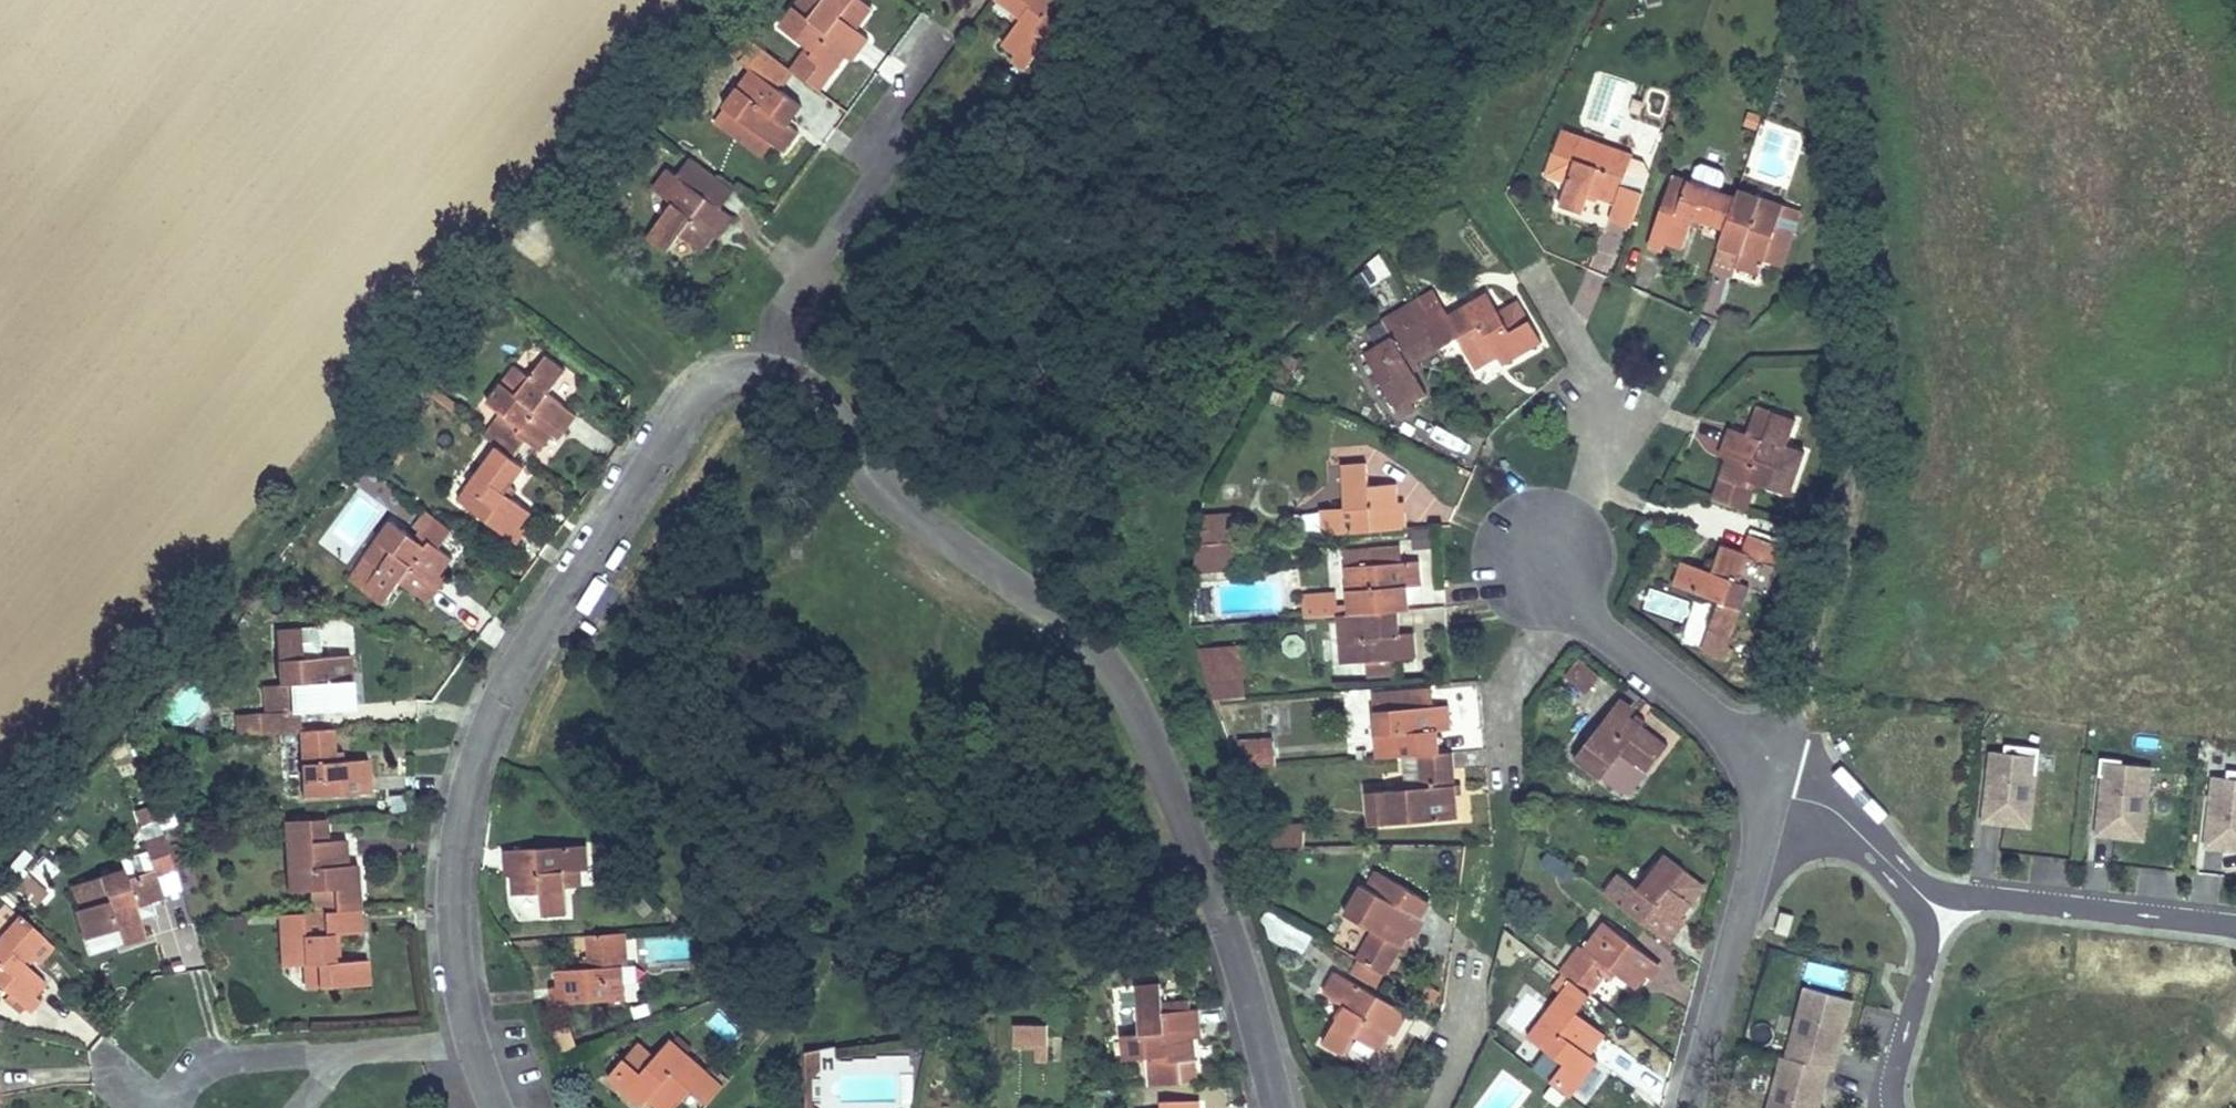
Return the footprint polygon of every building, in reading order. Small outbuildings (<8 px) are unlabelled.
[(791,71),(805,82),(818,64),(832,76),(851,52),(857,57),(870,40),(859,31),(842,19),(855,0),(823,0),(822,0),(797,0),(777,25),(806,46),(788,69),(791,71)] [(859,31),(875,10),(861,0),(855,0),(842,19),(859,31)] [(1052,0),(1001,0),(1016,11),(1023,15),(1017,23),(1001,44),(1029,65),(1069,13),(1052,0)] [(1023,15),(1016,11),(1010,18),(1017,23),(1023,15)] [(791,71),(788,69),(754,43),(740,61),(751,69),(778,90),(791,71)] [(832,76),(818,64),(805,82),(820,93),(832,76)] [(778,90),(751,69),(722,106),(770,142),(783,152),(798,133),(788,126),(801,107),(778,90)] [(770,142),(722,106),(713,119),(761,156),(770,142)] [(1632,155),(1561,131),(1545,175),(1566,183),(1558,206),(1581,214),(1589,194),(1614,203),(1609,222),(1630,230),(1649,177),(1627,170),(1632,155)] [(734,219),(667,168),(652,187),(672,204),(647,237),(667,253),(680,235),(702,251),(719,231),(724,234),(734,219)] [(1737,188),(1734,196),(1672,175),(1651,237),(1682,248),(1689,227),(1692,219),(1701,222),(1722,229),(1717,243),(1740,252),(1736,267),(1758,274),(1762,262),(1784,205),(1737,188)] [(1799,210),(1784,205),(1762,262),(1780,268),(1799,210)] [(1692,219),(1689,227),(1698,230),(1701,222),(1692,219)] [(1541,341),(1529,321),(1509,332),(1498,313),(1486,292),(1424,328),(1421,322),(1364,355),(1396,411),(1426,393),(1414,372),(1409,364),(1418,359),(1458,337),(1476,368),(1496,357),(1501,364),(1541,341)] [(1498,313),(1509,332),(1529,321),(1517,302),(1498,313)] [(516,362),(530,369),(539,352),(525,344),(516,362)] [(515,424),(498,447),(458,500),(510,539),(530,511),(510,497),(503,492),(510,484),(524,466),(514,458),(526,441),(542,452),(560,429),(564,432),(576,417),(547,395),(565,371),(545,357),(530,378),(514,366),(487,403),(515,424)] [(1409,364),(1414,372),(1422,367),(1418,359),(1409,364)] [(1731,450),(1721,479),(1735,483),(1729,504),(1748,511),(1757,485),(1790,497),(1806,454),(1788,446),(1796,420),(1773,412),(1762,440),(1730,429),(1724,447),(1731,450)] [(1441,424),(1435,435),(1460,449),(1466,438),(1441,424)] [(1320,510),(1323,536),(1407,529),(1406,510),(1400,511),(1397,483),(1368,486),(1367,463),(1341,464),(1345,508),(1320,510)] [(1735,483),(1721,479),(1714,499),(1729,504),(1735,483)] [(510,484),(503,492),(510,497),(516,489),(510,484)] [(414,528),(423,535),(435,519),(426,512),(414,528)] [(1242,515),(1201,518),(1195,568),(1241,566),(1239,542),(1245,542),(1242,515)] [(450,531),(435,519),(423,535),(418,541),(391,522),(377,541),(379,544),(367,560),(364,558),(348,578),(379,602),(397,580),(426,602),(439,587),(433,582),(451,557),(438,547),(450,531)] [(1712,571),(1683,560),(1674,587),(1719,604),(1710,630),(1732,638),(1751,588),(1759,590),(1769,562),(1779,565),(1785,548),(1748,535),(1742,552),(1721,545),(1712,571)] [(1341,551),(1346,615),(1349,614),(1397,611),(1398,611),(1409,610),(1406,588),(1420,585),(1419,562),(1400,562),(1399,546),(1341,551)] [(1304,609),(1304,618),(1322,616),(1322,608),(1304,609)] [(1333,608),(1322,608),(1322,616),(1335,616),(1333,608)] [(1346,615),(1337,615),(1341,663),(1367,661),(1395,660),(1416,658),(1414,631),(1399,633),(1397,611),(1349,614),(1346,615)] [(298,733),(302,732),(299,711),(321,709),(320,680),(351,679),(349,654),(302,657),(300,628),(276,629),(280,683),(289,683),(291,710),(267,712),(261,712),(262,735),(298,733)] [(1238,646),(1197,648),(1202,665),(1239,663),(1238,646)] [(1577,656),(1564,678),(1588,693),(1602,671),(1577,656)] [(1395,660),(1367,661),(1368,676),(1396,674),(1395,660)] [(1239,663),(1202,665),(1213,698),(1242,695),(1239,663)] [(289,683),(280,683),(266,684),(267,712),(291,710),(289,683)] [(1402,756),(1438,753),(1437,731),(1451,729),(1449,706),(1431,707),(1430,689),(1375,692),(1375,710),(1371,711),(1374,758),(1402,756)] [(1667,745),(1615,705),(1574,758),(1601,779),(1621,754),(1647,773),(1667,745)] [(262,735),(261,712),(237,714),(239,736),(262,735)] [(302,732),(298,733),(303,798),(369,793),(366,759),(342,761),(333,761),(333,752),(331,731),(302,732)] [(1274,740),(1240,743),(1248,767),(1276,765),(1274,740)] [(1248,767),(1240,743),(1229,744),(1236,768),(1248,767)] [(2031,835),(2039,755),(2002,751),(2001,759),(1984,757),(1977,830),(2031,835)] [(2124,753),(2103,751),(2094,842),(2145,847),(2153,771),(2122,768),(2124,753)] [(333,752),(333,761),(342,761),(341,752),(333,752)] [(1438,753),(1402,756),(1404,789),(1387,791),(1369,792),(1371,825),(1390,824),(1456,819),(1452,753),(1438,753)] [(2226,773),(2224,785),(2207,784),(2199,854),(2235,857),(2235,775),(2226,773)] [(308,833),(326,834),(327,814),(310,812),(308,833)] [(287,890),(313,888),(334,887),(336,911),(324,912),(325,933),(304,935),(303,913),(279,915),(282,965),(305,964),(317,963),(319,986),(368,983),(366,958),(333,961),(332,933),(361,931),(357,864),(346,865),(337,865),(337,858),(345,857),(344,839),(307,841),(306,820),(284,821),(287,890)] [(1266,821),(1265,846),(1303,846),(1304,821),(1266,821)] [(175,872),(163,835),(143,843),(152,870),(127,879),(124,868),(74,885),(81,907),(109,898),(118,925),(124,942),(147,934),(136,905),(163,896),(157,878),(175,872)] [(585,844),(502,850),(503,865),(509,865),(511,895),(542,893),(544,917),(566,915),(564,889),(563,870),(573,870),(587,868),(585,844)] [(1618,874),(1603,894),(1669,945),(1680,930),(1675,926),(1692,904),(1670,888),(1684,870),(1663,854),(1637,889),(1618,874)] [(346,865),(345,857),(337,858),(337,865),(346,865)] [(563,870),(564,889),(574,888),(573,870),(563,870)] [(1409,890),(1375,870),(1366,886),(1362,884),(1344,914),(1371,930),(1355,958),(1385,975),(1418,918),(1400,906),(1409,890)] [(1705,886),(1684,870),(1670,888),(1692,904),(1705,886)] [(334,887),(313,888),(315,913),(324,912),(336,911),(334,887)] [(1428,901),(1409,890),(1400,906),(1418,918),(1428,901)] [(118,925),(109,898),(81,907),(77,908),(86,936),(118,925)] [(1274,909),(1261,931),(1300,954),(1313,933),(1274,909)] [(1780,912),(1774,933),(1787,937),(1793,916),(1780,912)] [(17,915),(0,933),(0,987),(21,1006),(44,981),(26,966),(22,962),(28,955),(43,937),(17,915)] [(1562,974),(1570,979),(1526,1035),(1562,1064),(1549,1081),(1569,1097),(1597,1061),(1588,1053),(1603,1034),(1576,1012),(1603,976),(1609,969),(1615,974),(1634,988),(1654,961),(1603,921),(1562,974)] [(619,932),(586,934),(588,959),(588,968),(580,968),(556,969),(557,1003),(624,999),(619,932)] [(22,962),(26,966),(32,959),(28,955),(22,962)] [(588,968),(588,959),(579,960),(580,968),(588,968)] [(317,963),(305,964),(306,987),(319,986),(317,963)] [(1843,983),(1846,968),(1817,964),(1815,978),(1843,983)] [(1609,969),(1603,976),(1610,981),(1615,974),(1609,969)] [(1407,1014),(1334,972),(1322,993),(1343,1005),(1322,1041),(1344,1055),(1355,1037),(1379,1051),(1394,1026),(1398,1029),(1407,1014)] [(1158,1058),(1160,1086),(1181,1084),(1179,1062),(1197,1061),(1195,1030),(1201,1029),(1200,1011),(1192,1011),(1191,1002),(1162,1004),(1160,985),(1137,986),(1140,1034),(1123,1037),(1124,1060),(1158,1058)] [(1802,991),(1783,1062),(1831,1076),(1836,1077),(1855,1002),(1802,991)] [(1046,1058),(1048,1019),(1008,1017),(1006,1056),(1046,1058)] [(671,1040),(640,1074),(623,1060),(607,1078),(640,1107),(648,1098),(660,1107),(674,1107),(692,1089),(708,1104),(724,1086),(671,1040)] [(1778,1060),(1765,1107),(1822,1107),(1831,1076),(1783,1062),(1778,1060)] [(805,1107),(819,1107),(819,1095),(804,1096),(805,1107)]
